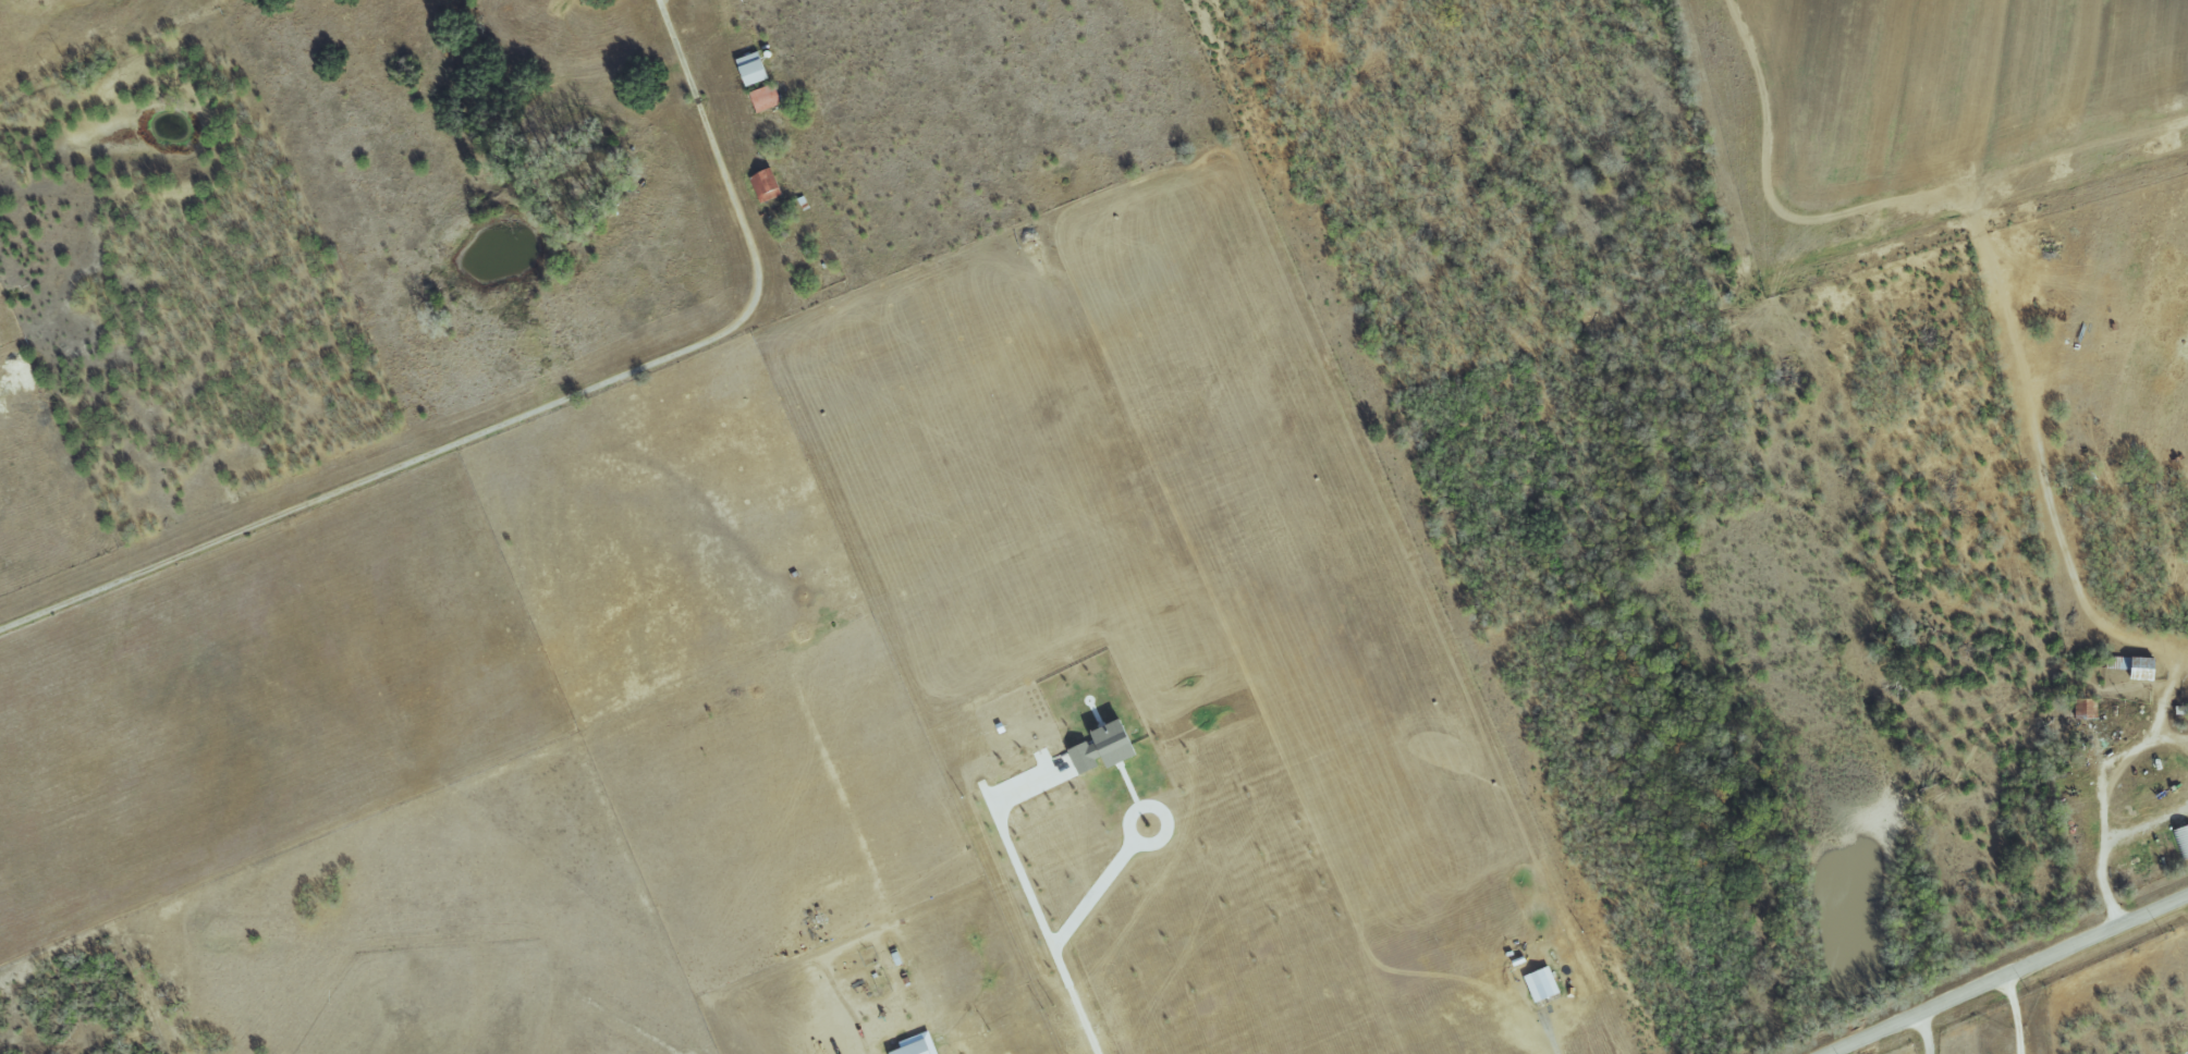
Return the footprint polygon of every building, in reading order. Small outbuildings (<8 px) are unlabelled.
[(739,58),(748,86),(770,79),(761,51),(739,58)] [(750,91),(756,112),(781,105),(775,84),(750,91)] [(750,176),(760,203),(783,194),(773,168),(750,176)] [(2151,658),(2120,656),(2119,679),(2150,680),(2151,658)] [(1070,749),(1081,775),(1101,767),(1097,759),(1108,754),(1113,767),(1143,754),(1127,717),(1093,732),(1095,739),(1070,749)] [(2177,855),(2187,851),(2187,822),(2169,828),(2177,855)] [(1555,992),(1544,966),(1518,977),(1530,1003),(1555,992)] [(931,1040),(893,1050),(894,1053),(935,1053),(931,1040)]
